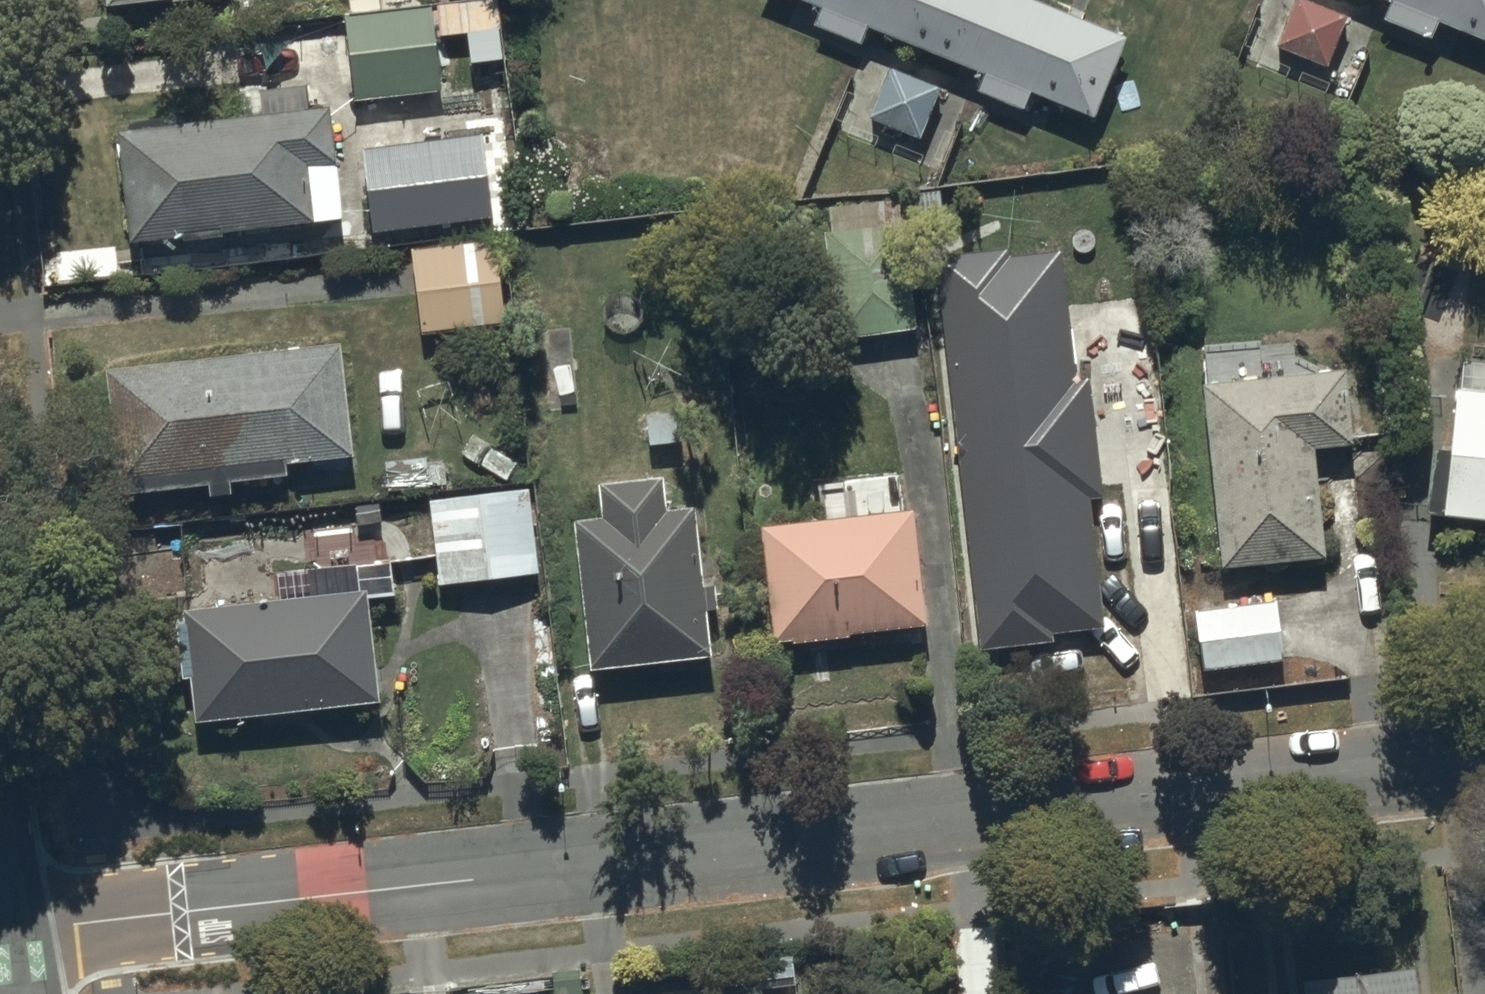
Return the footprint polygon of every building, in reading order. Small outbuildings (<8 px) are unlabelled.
[(821,5),(814,23),(862,42),(869,25),(984,71),(977,89),(1024,108),(1032,91),(1055,101),(1093,116),(1126,34),(1083,17),(1081,16),(1042,0),(808,0),(821,5)] [(1310,0),(1294,0),(1277,44),(1327,64),(1347,15),(1310,0)] [(1382,17),(1433,37),(1440,20),(1462,29),(1484,38),(1484,0),(1389,0),(1382,17)] [(433,13),(346,23),(356,109),(443,99),(433,13)] [(941,86),(891,66),(870,117),(921,137),(941,86)] [(331,117),(119,142),(131,252),(344,227),(331,117)] [(479,132),(363,148),(375,233),(491,217),(479,132)] [(840,330),(917,321),(901,192),(831,200),(833,223),(827,223),(840,330)] [(497,248),(412,259),(422,341),(507,330),(497,248)] [(1007,251),(939,258),(981,649),(1054,641),(1053,634),(1104,629),(1090,498),(1100,497),(1088,379),(1071,381),(1058,256),(1008,261),(1007,251)] [(354,467),(341,353),(106,379),(120,505),(210,495),(211,508),(233,506),(232,492),(287,486),(286,475),(354,467)] [(1352,360),(1205,375),(1223,558),(1328,548),(1317,439),(1359,435),(1352,360)] [(1458,381),(1445,505),(1484,509),(1484,383),(1458,381)] [(678,406),(647,409),(650,439),(680,436),(678,406)] [(603,508),(574,511),(590,661),(711,648),(695,496),(667,499),(664,466),(599,473),(603,508)] [(527,488),(428,501),(439,587),(539,573),(527,488)] [(917,500),(764,516),(776,633),(929,617),(917,500)] [(370,578),(184,599),(198,713),(384,691),(370,578)] [(1276,601),(1196,612),(1203,670),(1284,660),(1276,601)] [(1416,955),(1305,967),(1308,993),(1420,993),(1416,955)]
